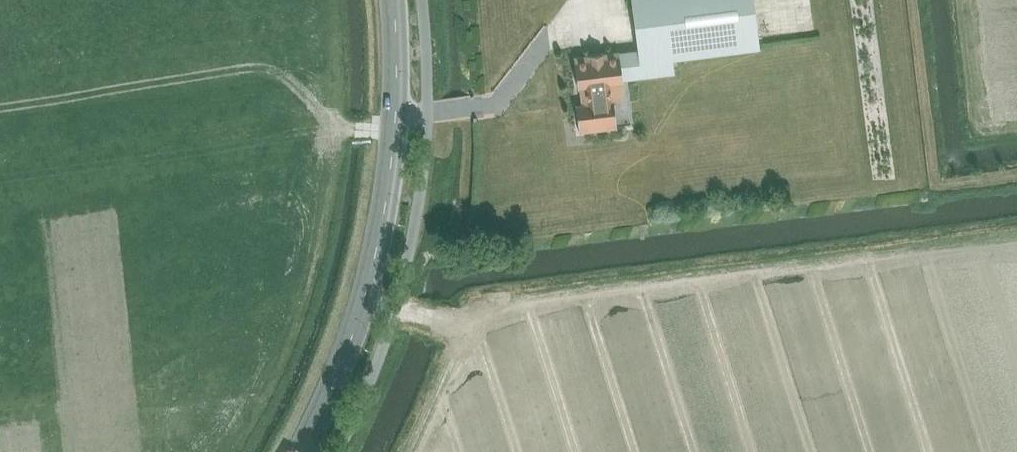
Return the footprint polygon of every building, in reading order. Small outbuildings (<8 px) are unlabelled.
[(759,48),(759,44),(753,0),(633,0),(638,44),(641,63),(759,48)] [(586,86),(588,104),(577,105),(576,105),(579,133),(580,133),(580,132),(616,128),(617,128),(613,100),(623,99),(621,82),(622,82),(622,83),(623,83),(621,65),(619,51),(618,51),(618,52),(604,54),(604,53),(589,55),(589,56),(575,57),(574,57),(578,88),(579,88),(579,87),(586,86)]
